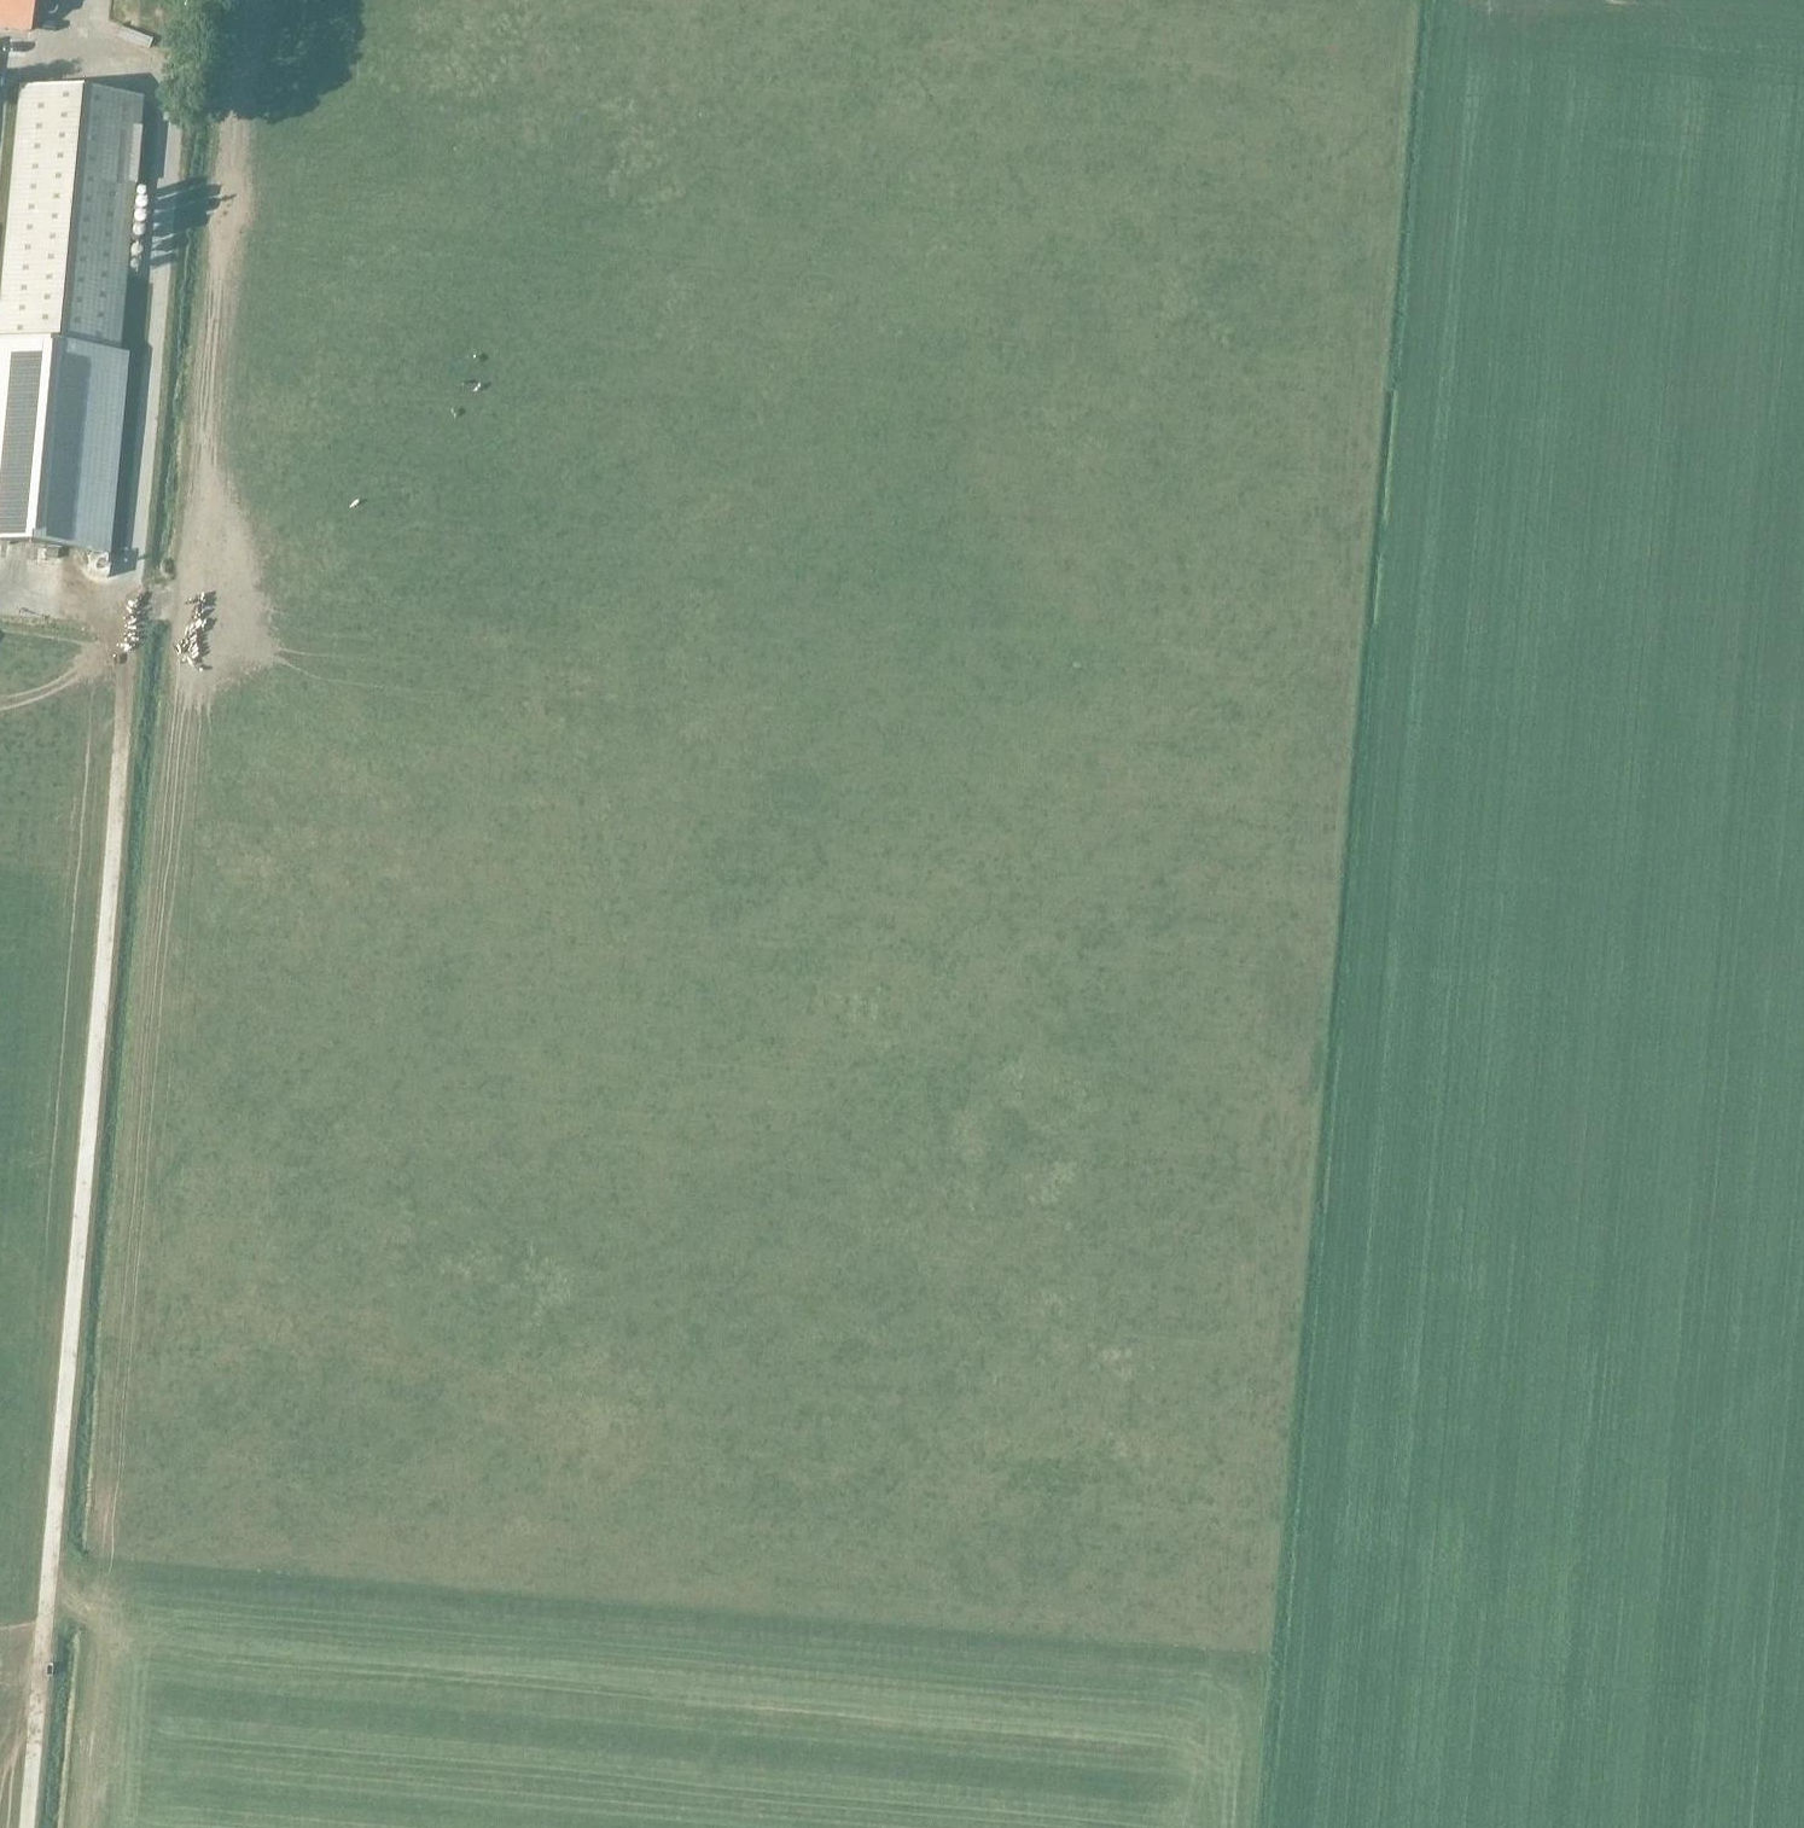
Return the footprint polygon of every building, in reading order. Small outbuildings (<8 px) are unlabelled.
[(28,32),(31,0),(0,0),(0,29),(28,32)] [(112,357),(138,101),(22,89),(0,311),(0,347),(112,357)] [(0,347),(0,544),(105,554),(127,358),(112,357),(0,347)]
